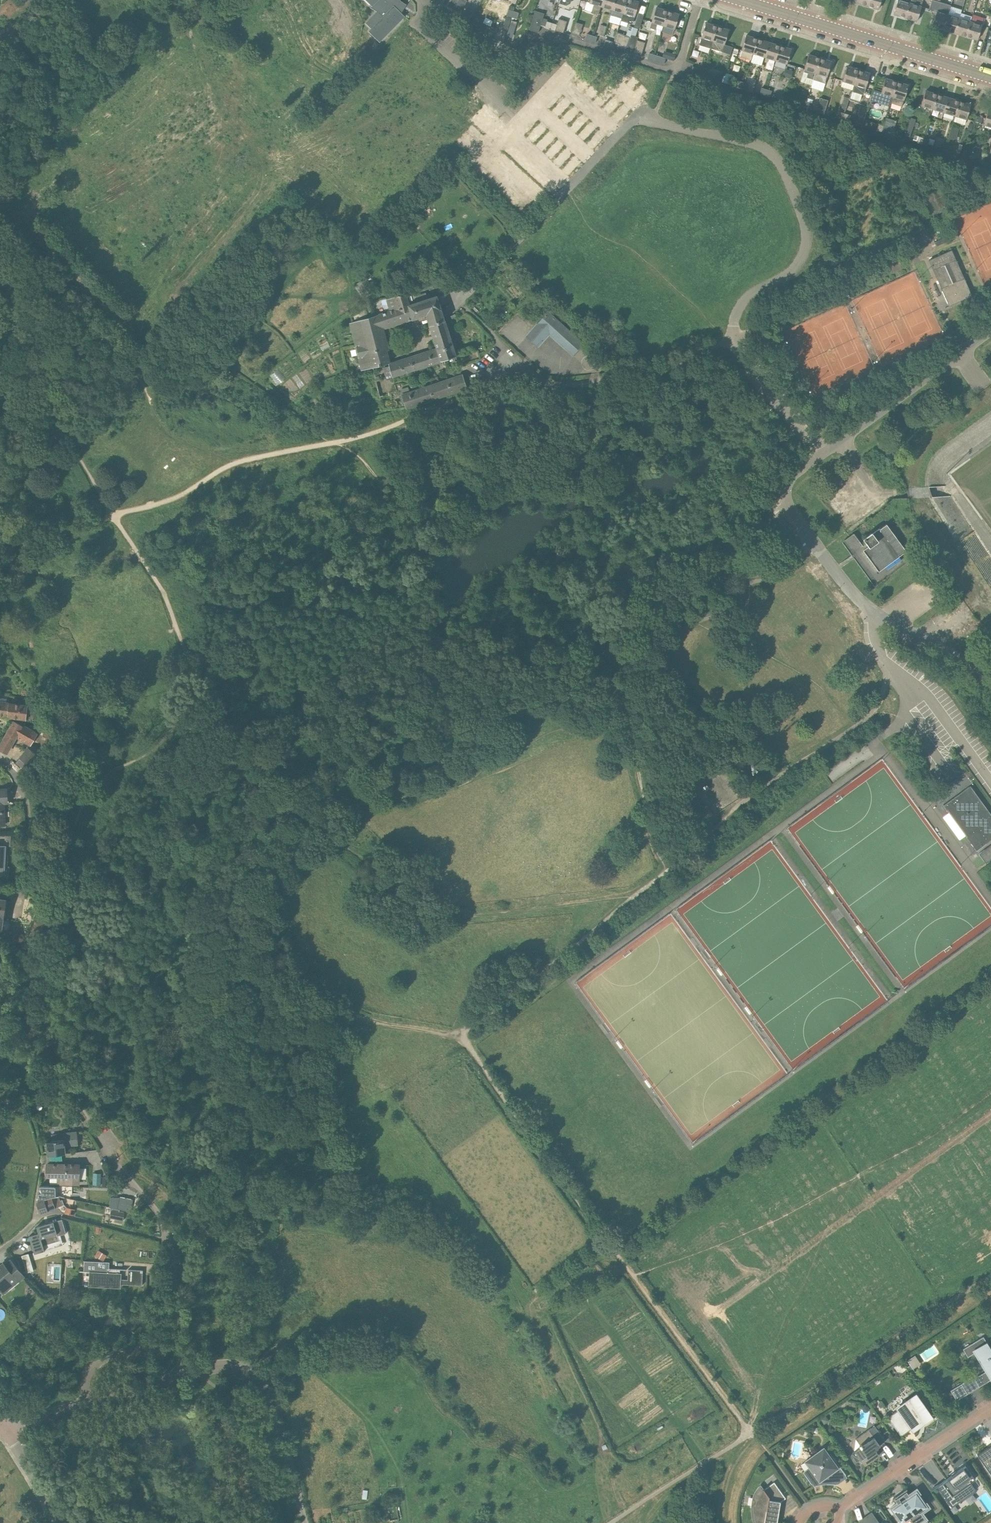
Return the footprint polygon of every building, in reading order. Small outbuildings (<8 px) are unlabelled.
[(372,6),(371,8),(377,12),(366,24),(371,29),(369,31),(380,42),(405,17),(401,13),(406,4),(400,0),(401,0),(366,0),(372,6)] [(459,0),(449,0),(447,5),(454,9),(459,0)] [(454,9),(460,13),(467,1),(465,0),(459,0),(454,9)] [(495,9),(500,11),(504,1),(501,0),(499,0),(495,9)] [(601,6),(603,0),(590,0),(589,2),(594,4),(592,12),(598,14),(601,6)] [(601,6),(612,10),(615,0),(603,0),(601,6)] [(612,10),(611,15),(622,18),(628,0),(615,0),(612,10)] [(622,18),(621,21),(632,24),(634,16),(635,17),(639,2),(632,0),(628,0),(622,18)] [(867,6),(879,9),(882,0),(869,0),(867,6)] [(905,18),(911,0),(898,0),(894,14),(905,18)] [(905,18),(917,21),(921,7),(923,0),(911,0),(905,18)] [(664,26),(668,11),(656,7),(652,22),(650,28),(655,29),(657,23),(664,26)] [(538,32),(544,13),(535,10),(529,30),(538,32)] [(469,22),(473,16),(466,11),(462,18),(469,22)] [(668,11),(664,26),(662,30),(672,34),(674,29),(675,29),(679,15),(668,11)] [(944,29),(948,15),(937,12),(932,26),(944,29)] [(955,33),(959,19),(948,15),(944,29),(955,33)] [(476,16),(472,22),(478,27),(482,20),(476,16)] [(552,23),(550,29),(555,31),(555,30),(563,33),(567,21),(559,19),(557,24),(552,23)] [(966,36),(971,22),(959,19),(955,33),(966,36)] [(579,36),(583,24),(575,22),(572,33),(579,36)] [(971,22),(966,36),(978,40),(982,26),(971,22)] [(711,49),(711,48),(717,26),(706,23),(699,45),(711,49)] [(604,36),(607,26),(601,25),(598,35),(604,36)] [(633,53),(637,40),(638,37),(636,36),(638,29),(629,26),(626,35),(617,32),(614,42),(612,48),(617,50),(617,49),(630,53),(633,53)] [(717,26),(711,48),(722,51),(723,49),(729,30),(717,26)] [(752,53),(753,53),(758,39),(746,35),(740,55),(750,59),(752,53)] [(612,48),(614,42),(605,39),(603,46),(612,48)] [(758,39),(753,53),(764,57),(769,42),(758,39)] [(645,43),(637,40),(633,53),(641,56),(645,45),(644,45),(645,43)] [(769,42),(764,57),(775,60),(780,46),(769,42)] [(780,46),(775,60),(787,64),(791,49),(780,46)] [(654,55),(652,61),(664,64),(666,58),(654,55)] [(814,78),(820,58),(809,55),(804,71),(808,72),(806,76),(814,78)] [(820,58),(814,78),(813,80),(825,83),(827,76),(832,62),(820,58)] [(702,76),(704,70),(692,67),(690,73),(702,76)] [(843,81),(854,85),(859,70),(847,67),(843,81)] [(792,71),(785,68),(782,76),(790,78),(792,71)] [(859,70),(854,85),(853,90),(864,94),(870,74),(859,70)] [(713,79),(721,82),(723,75),(715,73),(713,79)] [(734,76),(725,73),(723,82),(732,85),(734,76)] [(891,102),(897,82),(885,79),(881,93),(873,90),(870,100),(890,106),(891,102)] [(897,82),(891,102),(902,105),(908,86),(897,82)] [(921,105),(933,109),(937,94),(926,91),(921,105)] [(937,94),(933,109),(944,112),(948,98),(937,94)] [(846,110),(849,98),(844,96),(841,108),(846,110)] [(824,114),(827,103),(828,100),(820,98),(819,101),(816,111),(824,114)] [(948,98),(944,112),(955,116),(959,101),(948,98)] [(959,101),(955,116),(966,119),(971,105),(959,101)] [(908,136),(915,119),(911,117),(905,135),(908,136)] [(883,126),(881,132),(887,133),(888,129),(893,131),(896,122),(888,119),(885,126),(883,126)] [(956,139),(959,128),(952,127),(948,139),(956,139)] [(936,246),(958,237),(956,232),(934,242),(936,246)] [(952,250),(929,260),(949,306),(972,296),(952,250)] [(356,287),(364,299),(375,291),(367,279),(356,287)] [(389,363),(393,377),(456,356),(441,310),(437,296),(409,305),(405,295),(387,301),(390,312),(349,325),(354,343),(363,372),(389,363)] [(583,344),(548,312),(527,336),(538,346),(549,334),(573,355),(583,344)] [(478,353),(462,358),(463,361),(479,356),(478,353)] [(402,395),(406,408),(466,388),(462,375),(402,395)] [(878,451),(872,455),(876,460),(881,456),(878,451)] [(850,537),(844,542),(876,586),(912,559),(886,524),(866,539),(865,538),(863,539),(869,546),(865,550),(854,535),(853,535),(850,537)] [(26,719),(33,720),(35,707),(27,706),(27,705),(9,703),(6,703),(7,699),(0,699),(0,716),(26,719)] [(33,732),(15,721),(0,747),(0,749),(7,753),(19,732),(29,738),(33,732)] [(25,770),(28,766),(37,754),(36,753),(40,748),(35,743),(17,763),(25,770)] [(972,854),(990,840),(990,814),(970,786),(944,805),(947,810),(942,814),(972,854)] [(990,859),(990,844),(978,854),(986,863),(990,859)] [(2,930),(6,931),(8,928),(9,924),(7,920),(3,919),(3,917),(6,900),(0,899),(0,930),(2,930)] [(19,933),(16,935),(15,939),(17,942),(21,942),(24,940),(25,936),(23,933),(19,933)] [(67,1121),(74,1115),(65,1105),(58,1112),(67,1121)] [(48,1155),(66,1153),(65,1146),(78,1145),(77,1131),(63,1133),(64,1140),(46,1141),(48,1155)] [(79,1180),(80,1165),(47,1164),(47,1176),(59,1176),(59,1184),(77,1185),(77,1180),(79,1180)] [(41,1213),(49,1211),(45,1200),(59,1195),(58,1187),(40,1186),(42,1194),(38,1195),(37,1202),(41,1213)] [(45,1200),(49,1211),(59,1207),(64,1204),(64,1202),(62,1203),(59,1195),(45,1200)] [(132,1213),(134,1202),(121,1199),(112,1200),(110,1208),(110,1209),(132,1213)] [(73,1215),(75,1209),(67,1207),(65,1213),(73,1215)] [(124,1222),(126,1214),(113,1211),(111,1220),(115,1221),(120,1222),(124,1222)] [(67,1232),(63,1219),(38,1226),(39,1233),(30,1235),(35,1253),(46,1250),(45,1244),(60,1240),(58,1235),(69,1232),(68,1232),(67,1232)] [(103,1261),(107,1256),(98,1250),(95,1255),(103,1261)] [(29,1254),(22,1256),(27,1273),(34,1271),(29,1254)] [(11,1260),(6,1265),(4,1263),(0,1266),(0,1288),(3,1292),(24,1275),(11,1260)] [(127,1269),(109,1268),(109,1264),(84,1264),(84,1273),(88,1274),(88,1285),(120,1285),(120,1284),(143,1285),(144,1270),(129,1269),(129,1279),(121,1279),(121,1269),(127,1269)] [(977,1321),(984,1317),(980,1311),(973,1315),(977,1321)] [(986,1343),(987,1343),(983,1336),(963,1349),(968,1357),(975,1353),(986,1371),(974,1379),(979,1387),(990,1380),(990,1351),(986,1343)] [(903,1371),(907,1368),(901,1361),(894,1366),(897,1370),(903,1371)] [(908,1367),(916,1379),(920,1376),(917,1371),(915,1372),(913,1369),(910,1365),(908,1367)] [(957,1401),(968,1394),(961,1384),(950,1390),(957,1401)] [(930,1414),(918,1397),(920,1395),(916,1397),(915,1395),(886,1415),(888,1417),(886,1418),(887,1419),(888,1418),(901,1436),(899,1436),(900,1437),(911,1429),(913,1431),(932,1417),(931,1415),(933,1414),(932,1413),(930,1414)] [(823,1424),(829,1421),(826,1415),(820,1418),(823,1424)] [(864,1466),(879,1455),(875,1449),(886,1441),(875,1426),(856,1439),(860,1445),(859,1445),(860,1446),(854,1451),(855,1453),(852,1455),(857,1461),(860,1459),(864,1466)] [(977,1455),(990,1474),(990,1445),(977,1455)] [(829,1455),(824,1448),(805,1461),(811,1468),(804,1473),(811,1484),(812,1484),(819,1482),(827,1481),(827,1484),(831,1484),(836,1484),(836,1479),(844,1473),(845,1475),(846,1475),(831,1454),(829,1455)] [(621,1458),(613,1463),(617,1468),(624,1463),(621,1458)] [(937,1486),(952,1507),(976,1490),(970,1482),(975,1479),(966,1466),(937,1486)] [(774,1482),(764,1490),(762,1486),(759,1490),(756,1494),(755,1498),(758,1498),(756,1506),(753,1506),(753,1511),(754,1516),(755,1521),(756,1522),(777,1522),(778,1519),(780,1502),(786,1498),(774,1482)] [(906,1490),(907,1490),(907,1489),(893,1499),(893,1500),(894,1498),(897,1503),(890,1508),(901,1522),(904,1522),(909,1519),(912,1522),(928,1522),(930,1521),(928,1522),(921,1511),(928,1506),(916,1490),(909,1495),(906,1490)] [(390,1522),(400,1519),(397,1505),(386,1508),(390,1522)] [(871,1513),(859,1521),(860,1522),(879,1522),(871,1513)]
